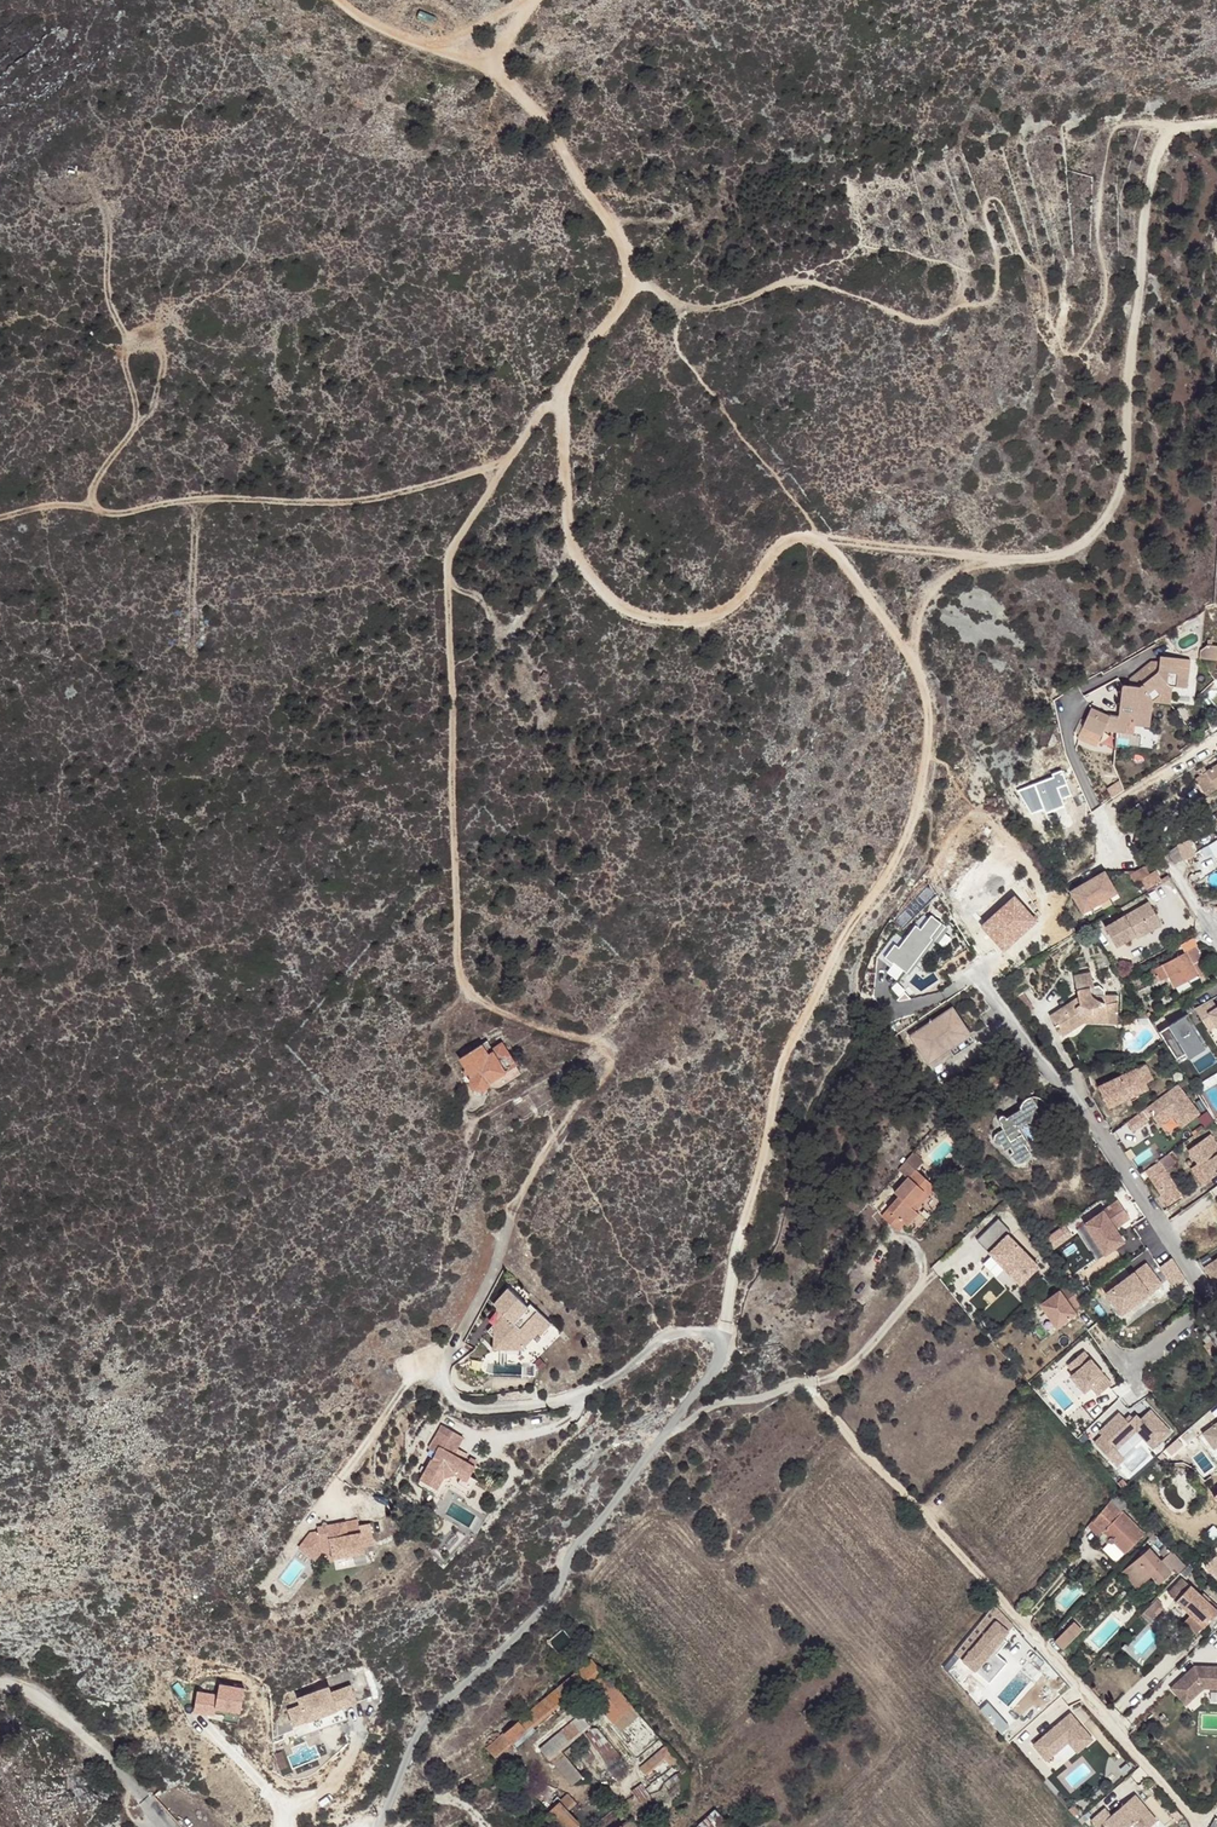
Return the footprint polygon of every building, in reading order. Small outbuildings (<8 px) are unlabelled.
[(1199,659),(1210,659),(1211,643),(1207,642),(1200,650),(1199,659)] [(1190,660),(1160,657),(1159,662),(1158,669),(1157,672),(1141,686),(1139,688),(1129,687),(1124,687),(1123,687),(1122,687),(1121,689),(1118,718),(1110,717),(1108,716),(1090,708),(1078,737),(1097,745),(1103,731),(1109,718),(1118,719),(1132,721),(1132,726),(1134,726),(1149,728),(1152,706),(1152,704),(1154,704),(1154,702),(1169,689),(1171,689),(1171,688),(1186,690),(1190,660)] [(1158,669),(1159,662),(1151,662),(1130,680),(1129,687),(1139,688),(1141,686),(1157,672),(1158,669)] [(1154,704),(1152,704),(1152,706),(1169,705),(1171,689),(1169,689),(1154,702),(1154,704)] [(1118,719),(1109,718),(1103,731),(1133,735),(1134,726),(1132,726),(1132,721),(1118,719)] [(1204,769),(1214,786),(1216,785),(1216,761),(1204,769)] [(1201,766),(1195,770),(1197,774),(1195,774),(1205,792),(1214,786),(1204,769),(1201,766)] [(1053,777),(1018,788),(1032,813),(1044,808),(1045,813),(1066,806),(1062,796),(1071,794),(1061,769),(1051,772),(1053,777)] [(1189,838),(1176,842),(1166,849),(1173,859),(1185,857),(1194,853),(1189,838)] [(1145,866),(1130,874),(1134,882),(1141,878),(1146,886),(1161,878),(1155,870),(1149,873),(1145,866)] [(1103,870),(1069,889),(1081,910),(1089,906),(1107,895),(1115,890),(1103,870)] [(1013,895),(981,925),(1001,946),(1033,916),(1013,895)] [(1107,895),(1089,906),(1092,911),(1110,900),(1107,895)] [(1146,901),(1102,926),(1114,946),(1133,935),(1135,938),(1149,929),(1143,918),(1153,912),(1146,901)] [(1153,912),(1143,918),(1149,929),(1159,923),(1153,912)] [(896,944),(888,954),(909,970),(934,939),(931,937),(941,924),(931,916),(921,928),(917,925),(900,947),(896,944)] [(1033,916),(1001,946),(1004,949),(1035,918),(1033,916)] [(1189,938),(1180,944),(1184,951),(1193,946),(1189,938)] [(1193,946),(1184,951),(1141,975),(1143,978),(1154,972),(1159,981),(1168,976),(1175,988),(1198,977),(1191,963),(1200,958),(1198,955),(1194,948),(1193,946)] [(1112,963),(1107,966),(1111,972),(1112,971),(1114,974),(1118,972),(1112,963)] [(1088,970),(1072,974),(1076,995),(1047,1014),(1053,1025),(1055,1024),(1060,1035),(1082,1021),(1075,1011),(1079,1009),(1082,1012),(1082,1017),(1106,1017),(1106,1018),(1114,1018),(1115,994),(1102,994),(1102,989),(1096,984),(1092,985),(1088,970)] [(1025,980),(1010,990),(1024,1010),(1030,1006),(1020,992),(1028,986),(1025,980)] [(1194,1008),(1208,1030),(1216,1025),(1216,1026),(1216,1007),(1211,999),(1194,1008)] [(1140,1005),(1135,1009),(1141,1018),(1146,1014),(1140,1005)] [(949,1011),(908,1040),(926,1067),(967,1038),(949,1011)] [(1188,1015),(1159,1033),(1177,1060),(1205,1042),(1188,1015)] [(967,1038),(926,1067),(931,1073),(972,1044),(967,1038)] [(470,1048),(474,1053),(485,1045),(482,1041),(470,1048)] [(485,1088),(489,1085),(518,1068),(508,1043),(494,1051),(490,1044),(485,1045),(474,1053),(461,1062),(470,1080),(468,1089),(470,1094),(474,1097),(479,1098),(485,1097),(485,1088)] [(1085,1056),(1076,1057),(1077,1066),(1087,1064),(1085,1056)] [(1145,1061),(1138,1064),(1145,1080),(1152,1076),(1145,1061)] [(1138,1064),(1098,1083),(1108,1104),(1129,1094),(1131,1097),(1140,1093),(1139,1090),(1148,1085),(1145,1080),(1138,1064)] [(518,1068),(489,1085),(494,1095),(524,1079),(518,1068)] [(1177,1081),(1145,1104),(1150,1111),(1153,1116),(1167,1106),(1171,1112),(1179,1124),(1198,1111),(1177,1081)] [(1020,1135),(1031,1127),(1035,1127),(1038,1126),(1042,1121),(1044,1117),(1044,1114),(1041,1109),(1036,1105),(1031,1104),(1027,1105),(1022,1110),(1020,1113),(1020,1117),(1003,1128),(1003,1126),(1001,1124),(999,1125),(997,1128),(999,1130),(1001,1130),(998,1133),(1002,1138),(995,1143),(994,1144),(993,1145),(992,1148),(992,1149),(994,1153),(997,1154),(999,1154),(1002,1153),(1006,1159),(1010,1156),(1014,1161),(1011,1163),(1013,1167),(1017,1170),(1023,1171),(1028,1169),(1031,1166),(1031,1160),(1030,1155),(1026,1152),(1029,1150),(1020,1135)] [(1145,1104),(1141,1106),(1146,1114),(1150,1111),(1145,1104)] [(1141,1106),(1124,1117),(1131,1127),(1146,1115),(1146,1114),(1141,1106)] [(1167,1106),(1153,1116),(1158,1122),(1171,1112),(1167,1106)] [(1187,1145),(1196,1158),(1208,1175),(1216,1169),(1216,1141),(1209,1129),(1187,1145)] [(1168,1148),(1143,1165),(1163,1195),(1168,1191),(1171,1196),(1181,1190),(1164,1164),(1175,1157),(1168,1148)] [(1208,1175),(1196,1158),(1189,1164),(1201,1180),(1208,1175)] [(900,1177),(909,1185),(916,1177),(917,1178),(924,1170),(919,1165),(915,1161),(900,1177)] [(919,1208),(923,1211),(936,1196),(917,1178),(916,1177),(909,1185),(895,1201),(900,1205),(883,1225),(900,1239),(907,1232),(909,1234),(920,1222),(916,1218),(912,1215),(919,1208)] [(1168,1191),(1163,1195),(1166,1200),(1171,1196),(1168,1191)] [(1117,1202),(1084,1226),(1106,1256),(1124,1242),(1115,1230),(1129,1219),(1117,1202)] [(916,1218),(923,1211),(919,1208),(912,1215),(916,1218)] [(997,1223),(978,1241),(1021,1286),(1040,1268),(1009,1237),(1010,1235),(997,1223)] [(1046,1236),(1054,1248),(1073,1236),(1065,1223),(1046,1236)] [(1159,1262),(1169,1286),(1184,1280),(1174,1256),(1159,1262)] [(1204,1266),(1216,1286),(1216,1258),(1204,1266)] [(1146,1265),(1106,1294),(1121,1315),(1149,1294),(1146,1290),(1158,1282),(1146,1265)] [(1146,1290),(1149,1294),(1161,1285),(1158,1282),(1146,1290)] [(1069,1285),(1040,1305),(1056,1328),(1075,1315),(1072,1311),(1083,1304),(1069,1285)] [(510,1289),(496,1305),(498,1308),(506,1316),(498,1324),(490,1332),(495,1337),(494,1350),(524,1351),(540,1334),(542,1336),(553,1324),(532,1305),(530,1307),(510,1289)] [(1069,1367),(1075,1374),(1072,1377),(1086,1393),(1092,1388),(1099,1396),(1113,1385),(1085,1353),(1069,1367)] [(1120,1414),(1101,1433),(1104,1436),(1096,1444),(1117,1466),(1125,1459),(1117,1450),(1137,1431),(1154,1448),(1170,1432),(1151,1411),(1141,1420),(1137,1415),(1135,1417),(1129,1423),(1127,1420),(1120,1414)] [(1202,1433),(1213,1448),(1216,1446),(1216,1422),(1202,1433)] [(467,1436),(446,1424),(433,1448),(434,1448),(439,1451),(437,1456),(424,1478),(440,1487),(441,1488),(447,1476),(459,1473),(465,1476),(471,1479),(474,1474),(479,1464),(466,1457),(456,1451),(458,1447),(461,1448),(467,1436)] [(469,1452),(466,1457),(479,1464),(481,1459),(469,1452)] [(471,1479),(465,1476),(462,1482),(475,1489),(480,1479),(474,1474),(471,1479)] [(440,1487),(424,1478),(423,1481),(439,1490),(440,1487)] [(1123,1480),(1118,1484),(1122,1489),(1127,1485),(1123,1480)] [(1108,1500),(1106,1502),(1108,1504),(1108,1503),(1121,1514),(1122,1512),(1133,1501),(1122,1489),(1108,1500)] [(451,1515),(465,1524),(473,1510),(458,1502),(451,1515)] [(1108,1503),(1108,1504),(1087,1527),(1104,1543),(1107,1542),(1109,1543),(1110,1546),(1109,1548),(1115,1554),(1120,1550),(1124,1554),(1144,1534),(1122,1512),(1121,1514),(1108,1503)] [(313,1532),(302,1547),(318,1559),(325,1550),(335,1549),(337,1557),(368,1551),(367,1545),(377,1543),(373,1522),(362,1524),(361,1518),(321,1526),(322,1530),(313,1532)] [(1206,1533),(1212,1540),(1216,1536),(1216,1531),(1213,1526),(1206,1533)] [(1164,1545),(1157,1551),(1163,1557),(1170,1551),(1164,1545)] [(1120,1558),(1115,1554),(1109,1548),(1107,1549),(1101,1554),(1113,1565),(1120,1558)] [(1148,1549),(1137,1558),(1146,1568),(1151,1573),(1157,1580),(1168,1571),(1159,1561),(1148,1549)] [(1159,1561),(1168,1571),(1172,1567),(1177,1573),(1183,1566),(1174,1555),(1170,1551),(1163,1557),(1159,1561)] [(1203,1566),(1215,1579),(1216,1577),(1216,1560),(1214,1556),(1203,1566)] [(1129,1566),(1124,1570),(1138,1584),(1151,1573),(1146,1568),(1137,1558),(1129,1566)] [(1138,1584),(1124,1570),(1123,1571),(1136,1586),(1138,1584)] [(1168,1594),(1191,1616),(1186,1623),(1199,1635),(1216,1616),(1216,1611),(1182,1579),(1168,1594)] [(1155,1598),(1140,1615),(1147,1622),(1154,1615),(1151,1612),(1160,1602),(1155,1598)] [(992,1649),(1014,1623),(999,1608),(994,1602),(955,1653),(964,1661),(990,1683),(1008,1662),(992,1649)] [(1160,1602),(1151,1612),(1154,1615),(1161,1608),(1160,1602)] [(1082,1629),(1074,1621),(1055,1640),(1064,1648),(1082,1629)] [(1186,1664),(1169,1682),(1185,1699),(1202,1681),(1216,1681),(1216,1661),(1211,1661),(1211,1658),(1200,1658),(1190,1668),(1186,1664)] [(1192,1658),(1186,1664),(1190,1668),(1200,1658),(1192,1658)] [(601,1689),(611,1681),(592,1659),(483,1750),(490,1758),(590,1675),(601,1689)] [(448,1675),(448,1678),(452,1683),(457,1678),(454,1675),(453,1674),(450,1673),(448,1675)] [(591,1697),(611,1720),(630,1705),(611,1681),(601,1689),(591,1697)] [(217,1695),(197,1692),(194,1714),(215,1717),(215,1712),(242,1716),(246,1688),(219,1684),(217,1695)] [(329,1689),(295,1700),(298,1706),(288,1709),(294,1727),(358,1706),(351,1685),(330,1692),(329,1689)] [(987,1701),(979,1708),(997,1731),(1005,1724),(987,1701)] [(620,1730),(638,1714),(630,1705),(611,1720),(620,1730)] [(1070,1712),(1032,1744),(1045,1761),(1068,1743),(1076,1753),(1093,1740),(1070,1712)] [(548,1759),(558,1749),(588,1726),(580,1716),(540,1749),(548,1759)] [(617,1782),(630,1771),(593,1728),(582,1737),(595,1752),(583,1762),(595,1776),(604,1768),(617,1782)] [(673,1767),(680,1762),(667,1745),(666,1746),(638,1769),(644,1774),(665,1758),(673,1767)] [(580,1775),(558,1749),(548,1759),(569,1785),(580,1775)] [(1084,1753),(1057,1774),(1071,1791),(1097,1770),(1084,1753)] [(629,1790),(637,1802),(648,1794),(639,1782),(629,1790)] [(554,1799),(558,1803),(566,1812),(576,1802),(568,1793),(561,1799),(558,1796),(554,1799)] [(1103,1822),(1107,1826),(1127,1826),(1132,1823),(1135,1826),(1147,1826),(1156,1820),(1135,1795),(1110,1816),(1103,1822)] [(558,1803),(548,1812),(562,1826),(575,1826),(577,1825),(566,1812),(558,1803)] [(696,1826),(721,1826),(726,1823),(712,1808),(694,1825),(696,1826)] [(1110,1816),(1103,1808),(1090,1820),(1096,1826),(1097,1826),(1103,1822),(1110,1816)] [(623,1826),(638,1826),(631,1818),(622,1825),(623,1826)]
